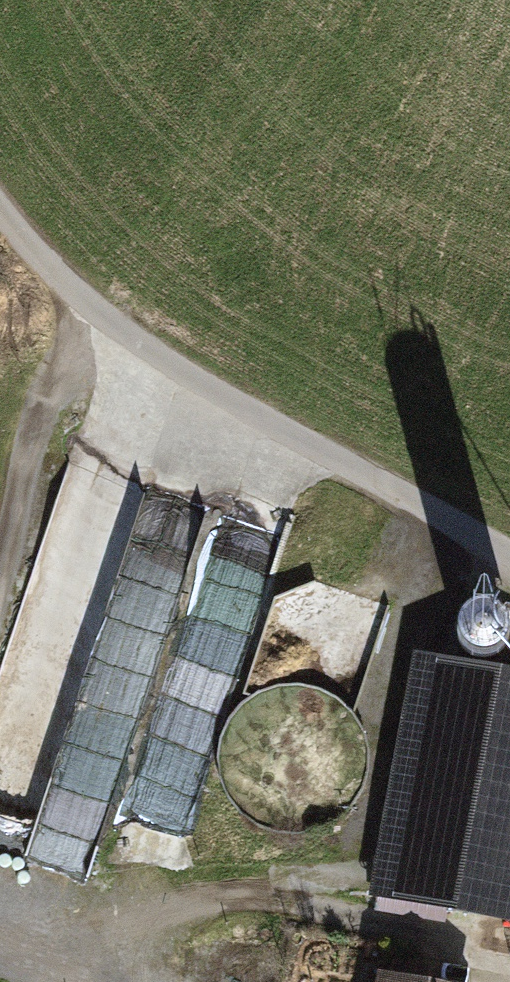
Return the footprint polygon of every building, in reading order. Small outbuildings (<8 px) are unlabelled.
[(449,661),(405,901),(509,920),(509,672),(449,661)] [(386,981),(419,981),(421,969),(394,964),(391,980),(387,979),(386,981)]
